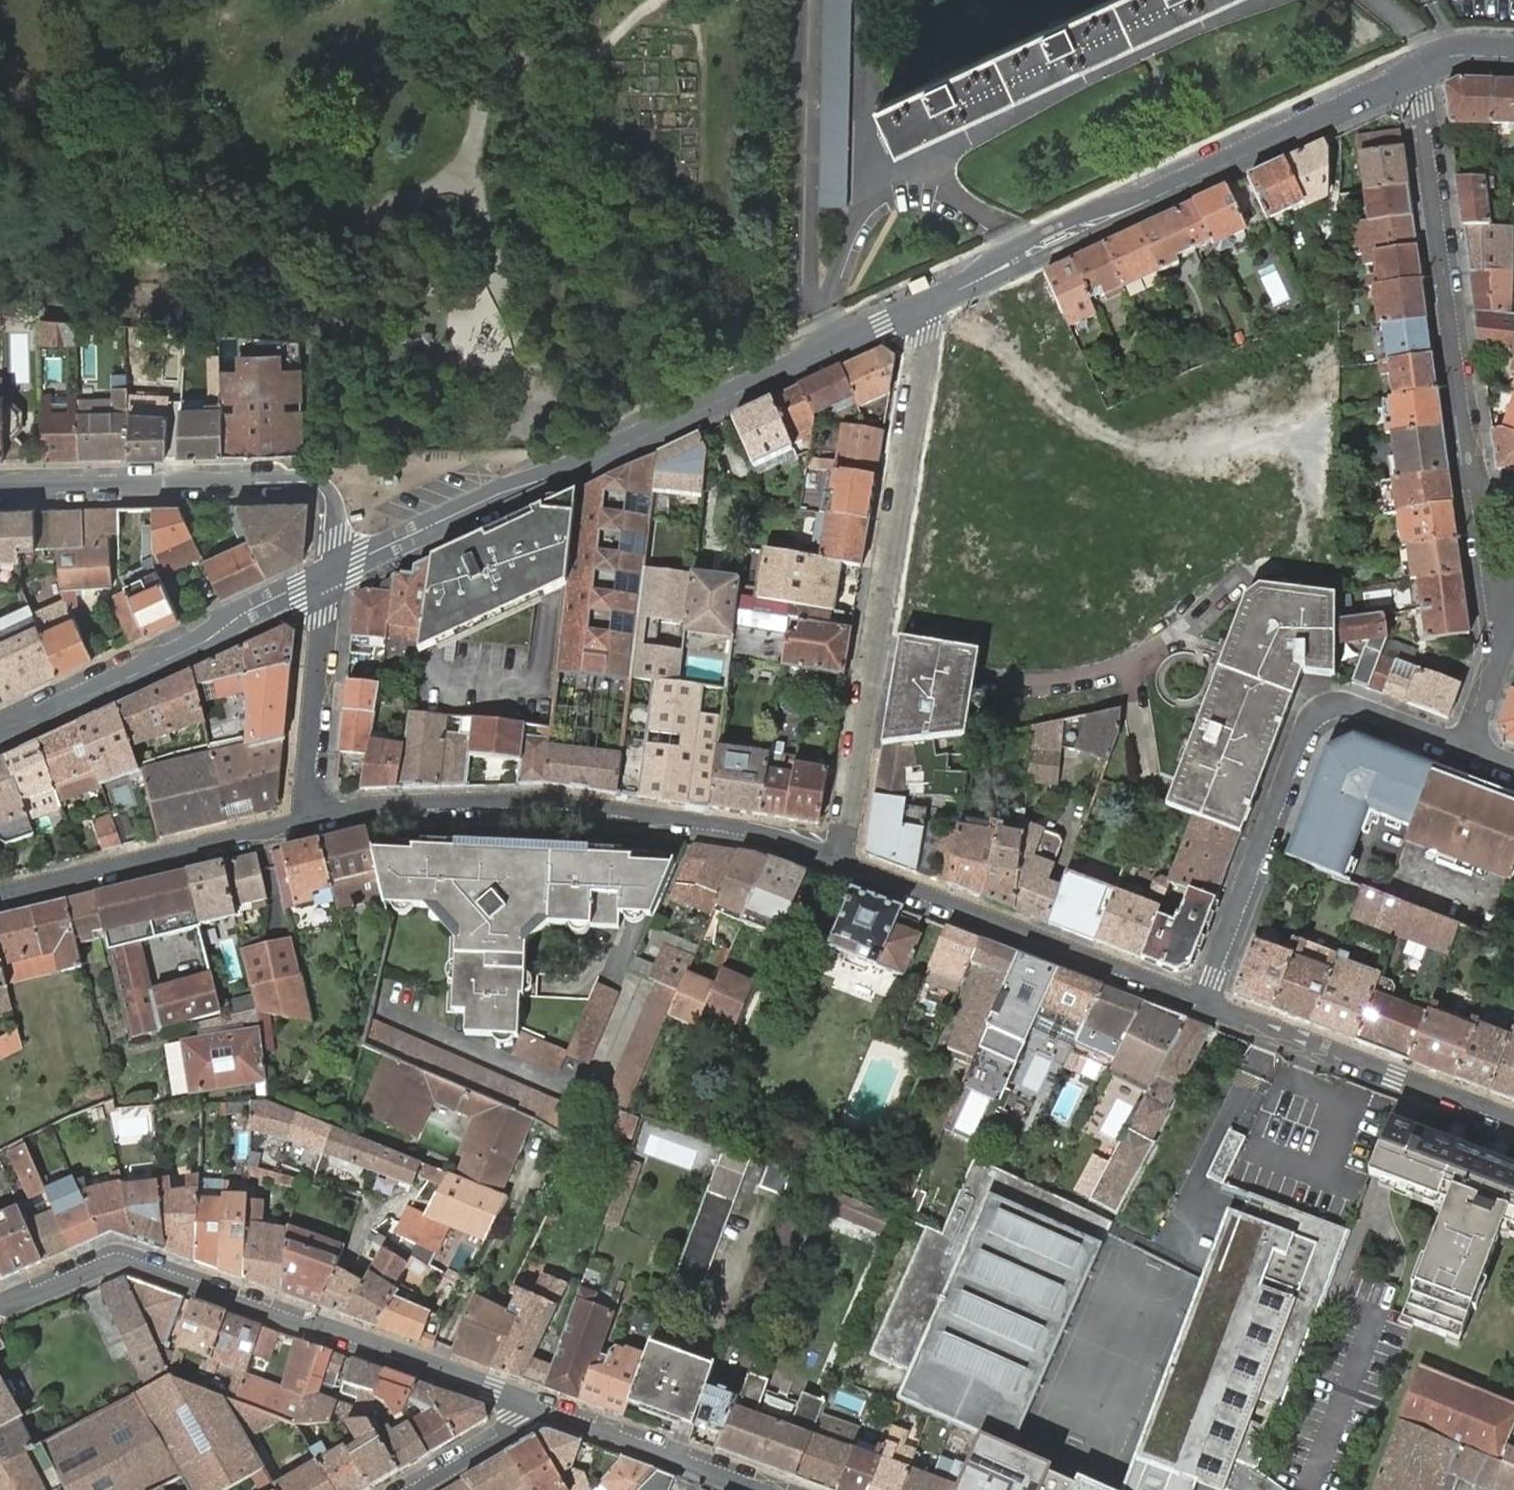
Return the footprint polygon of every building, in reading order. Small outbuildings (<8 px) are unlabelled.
[(823,206),(847,207),(849,118),(852,0),(824,0),(819,206),(820,206),(823,206)] [(891,123),(894,130),(898,139),(901,147),(910,142),(925,136),(938,130),(965,118),(978,111),(1022,91),(1027,89),(1051,78),(1071,68),(1141,37),(1212,4),(1220,0),(1109,0),(1098,5),(1030,36),(1012,44),(997,52),(979,60),(975,62),(937,79),(931,82),(915,89),(905,94),(893,99),(882,104),(891,123)] [(1493,125),(1494,82),(1458,80),(1445,87),(1450,125),(1493,125)] [(1494,82),(1493,125),(1510,126),(1510,132),(1513,132),(1513,83),(1494,82)] [(1403,149),(1401,133),(1359,139),(1361,154),(1361,159),(1364,179),(1366,192),(1408,185),(1403,149)] [(1323,144),(1285,162),(1303,204),(1306,208),(1325,198),(1325,194),(1326,179),(1327,152),(1323,144)] [(1285,162),(1248,179),(1267,220),(1303,204),(1285,162)] [(1214,246),(1217,254),(1243,241),(1266,231),(1271,228),(1267,220),(1248,179),(1227,189),(1194,204),(1213,243),(1214,246)] [(1493,200),(1493,182),(1492,181),(1482,181),(1458,180),(1464,228),(1489,229),(1487,218),(1485,201),(1490,201),(1493,200)] [(1408,185),(1366,192),(1366,195),(1368,212),(1370,223),(1412,216),(1408,185)] [(1177,212),(1194,251),(1213,243),(1194,204),(1177,212)] [(1187,255),(1194,251),(1177,212),(1140,229),(1160,271),(1161,273),(1179,265),(1178,264),(1177,259),(1187,255)] [(1352,225),(1356,255),(1365,254),(1416,248),(1412,216),(1370,223),(1352,225)] [(1496,228),(1489,229),(1464,228),(1470,273),(1496,274),(1496,228)] [(1150,289),(1164,282),(1161,273),(1160,271),(1140,229),(1104,246),(1123,287),(1124,288),(1145,279),(1150,289)] [(1106,300),(1125,292),(1124,288),(1123,287),(1104,246),(1072,261),(1088,294),(1100,288),(1102,293),(1103,296),(1104,296),(1106,300)] [(1421,282),(1416,248),(1365,254),(1366,265),(1371,264),(1377,263),(1380,277),(1381,287),(1421,282)] [(1044,274),(1059,306),(1062,313),(1066,320),(1070,318),(1067,311),(1085,303),(1088,310),(1093,307),(1092,305),(1090,301),(1088,294),(1072,261),(1044,274)] [(1496,274),(1470,273),(1476,312),(1509,316),(1511,292),(1511,274),(1496,274)] [(1368,279),(1369,289),(1376,287),(1381,287),(1380,277),(1368,279)] [(1379,315),(1380,326),(1382,326),(1427,321),(1421,282),(1381,287),(1376,287),(1376,293),(1379,315)] [(1067,311),(1070,318),(1077,315),(1081,313),(1088,310),(1085,303),(1067,311)] [(1476,312),(1481,353),(1512,356),(1513,350),(1513,342),(1513,316),(1509,316),(1476,312)] [(76,342),(75,322),(39,318),(40,343),(76,342)] [(1431,357),(1427,321),(1382,326),(1387,361),(1390,361),(1431,357)] [(222,456),(303,454),(301,341),(220,334),(221,357),(222,409),(222,456)] [(871,355),(841,369),(853,397),(856,403),(858,408),(890,393),(896,358),(884,350),(871,355)] [(178,456),(222,456),(222,409),(221,357),(209,357),(210,394),(207,394),(207,399),(182,400),(181,409),(180,420),(178,456)] [(1387,361),(1379,362),(1380,370),(1387,370),(1392,369),(1395,394),(1396,398),(1437,394),(1431,357),(1390,361),(1387,361)] [(841,369),(800,388),(813,415),(853,397),(841,369)] [(127,398),(127,388),(114,388),(114,400),(77,401),(79,459),(129,458),(131,414),(131,413),(128,413),(127,398)] [(800,388),(772,401),(789,438),(814,426),(815,421),(813,415),(800,388)] [(1396,398),(1383,401),(1384,407),(1387,426),(1385,427),(1387,435),(1389,435),(1441,429),(1437,394),(1396,398)] [(44,460),(79,459),(77,401),(77,395),(68,395),(68,397),(69,411),(52,412),(52,397),(42,397),(44,460)] [(26,460),(25,446),(12,433),(18,427),(17,412),(10,405),(3,406),(2,396),(0,396),(0,460),(5,460),(26,460)] [(69,411),(68,397),(52,397),(52,412),(69,411)] [(853,397),(813,415),(815,421),(856,403),(853,397)] [(159,415),(160,399),(127,398),(128,413),(131,413),(131,414),(159,415)] [(166,456),(178,456),(180,420),(168,420),(168,415),(169,399),(160,399),(159,415),(131,414),(129,458),(166,456)] [(772,401),(732,420),(754,468),(794,450),(793,448),(789,438),(772,401)] [(1505,431),(1513,435),(1513,405),(1505,431)] [(860,428),(844,426),(840,445),(839,451),(837,462),(825,460),(824,463),(823,470),(836,472),(876,479),(884,432),(860,428)] [(1388,459),(1391,479),(1395,479),(1447,473),(1441,429),(1389,435),(1389,441),(1395,440),(1397,458),(1388,459)] [(1492,431),(1498,470),(1513,472),(1513,435),(1505,431),(1501,430),(1492,431)] [(700,435),(659,454),(655,489),(687,492),(702,494),(707,453),(700,435)] [(793,448),(794,450),(806,477),(807,468),(808,461),(812,440),(793,448)] [(549,748),(621,757),(632,678),(645,569),(655,489),(659,454),(579,492),(568,585),(552,728),(551,739),(549,748)] [(808,461),(807,468),(817,469),(823,470),(824,463),(808,461)] [(869,522),(876,479),(836,472),(823,470),(822,478),(821,481),(816,514),(819,514),(829,515),(834,516),(869,522)] [(1452,505),(1447,473),(1395,479),(1399,512),(1452,505)] [(421,640),(419,655),(431,649),(448,641),(537,600),(550,594),(568,585),(579,492),(548,506),(551,512),(503,535),(501,528),(466,545),(439,557),(433,560),(423,630),(421,640)] [(701,504),(702,494),(687,492),(686,502),(701,504)] [(246,533),(233,505),(226,505),(240,536),(246,533)] [(261,505),(233,505),(246,533),(250,541),(267,577),(303,561),(280,512),(268,518),(261,505)] [(1399,512),(1397,512),(1400,530),(1402,547),(1406,547),(1457,540),(1452,505),(1399,512)] [(548,506),(501,528),(503,535),(551,512),(548,506)] [(160,576),(203,555),(193,534),(180,507),(154,507),(154,527),(155,551),(155,557),(156,566),(160,576)] [(119,532),(119,508),(51,509),(52,547),(59,547),(62,591),(66,600),(69,609),(77,605),(76,588),(112,586),(108,532),(119,532)] [(35,509),(0,511),(0,557),(20,557),(20,549),(36,548),(35,509)] [(52,547),(51,509),(35,509),(36,548),(52,547)] [(842,563),(861,567),(869,522),(834,516),(829,515),(819,514),(813,549),(799,546),(797,556),(821,560),(834,562),(842,563)] [(147,633),(179,618),(160,576),(156,566),(155,557),(155,551),(154,527),(146,527),(146,552),(142,552),(142,563),(145,568),(139,571),(143,579),(127,587),(127,589),(147,633)] [(1410,575),(1411,580),(1412,580),(1419,580),(1461,574),(1457,540),(1406,547),(1409,570),(1410,575)] [(223,598),(267,577),(250,541),(206,562),(223,598)] [(766,552),(759,600),(834,612),(838,587),(831,586),(834,562),(821,560),(797,556),(766,552)] [(352,637),(350,653),(371,655),(371,649),(372,642),(372,638),(386,639),(387,633),(411,635),(410,638),(421,640),(423,630),(433,560),(415,568),(414,577),(401,575),(394,578),(383,584),(381,594),(364,592),(356,596),(352,637)] [(831,586),(838,587),(841,571),(842,563),(834,562),(831,586)] [(653,681),(679,685),(684,648),(686,632),(692,575),(645,569),(632,678),(653,681)] [(1466,604),(1461,574),(1419,580),(1423,610),(1466,604)] [(686,632),(732,638),(734,626),(737,596),(740,580),(692,575),(686,632)] [(1250,811),(1268,766),(1262,764),(1267,751),(1275,727),(1281,730),(1293,696),(1288,694),(1295,676),(1302,674),(1336,676),(1336,645),(1336,621),(1336,595),(1260,587),(1244,598),(1191,741),(1184,760),(1182,764),(1174,786),(1166,807),(1193,818),(1235,834),(1244,810),(1250,811)] [(130,641),(147,633),(127,589),(114,595),(115,609),(130,641)] [(737,660),(783,667),(788,635),(790,619),(800,621),(851,629),(854,616),(834,612),(759,600),(737,596),(734,626),(732,638),(732,642),(731,654),(730,658),(737,660)] [(74,619),(69,609),(66,600),(34,614),(42,632),(61,673),(92,658),(74,619)] [(61,673),(42,632),(34,614),(29,604),(0,618),(0,687),(6,699),(61,673)] [(1469,635),(1466,604),(1423,610),(1417,611),(1418,617),(1424,617),(1427,640),(1469,635)] [(1386,615),(1336,621),(1336,645),(1382,639),(1376,653),(1365,649),(1352,683),(1369,689),(1381,656),(1381,655),(1387,640),(1388,638),(1386,615)] [(783,667),(843,676),(851,629),(800,621),(798,636),(788,635),(783,667)] [(287,628),(242,649),(249,676),(292,665),(294,634),(287,628)] [(732,638),(686,632),(684,648),(699,650),(727,642),(732,642),(732,638)] [(980,651),(901,638),(882,748),(914,743),(926,741),(966,735),(980,651)] [(1392,642),(1387,640),(1381,655),(1381,656),(1386,658),(1387,656),(1392,642)] [(1392,642),(1387,656),(1413,665),(1417,652),(1392,642)] [(242,649),(192,673),(196,687),(249,676),(242,649)] [(1369,689),(1383,695),(1396,661),(1386,658),(1381,656),(1369,689)] [(1448,719),(1461,685),(1396,661),(1383,695),(1448,719)] [(249,676),(196,687),(200,704),(248,693),(252,706),(249,739),(243,740),(245,747),(245,748),(285,740),(292,665),(249,676)] [(192,673),(154,691),(169,735),(203,724),(205,723),(200,704),(196,687),(192,673)] [(1293,696),(1302,674),(1295,676),(1288,694),(1293,696)] [(638,797),(711,808),(719,748),(720,737),(726,690),(679,685),(653,681),(632,678),(621,757),(617,794),(638,797)] [(344,711),(375,714),(380,687),(347,683),(344,711)] [(1121,710),(1123,710),(1118,683),(1015,702),(1019,730),(1033,728),(1088,716),(1121,710)] [(1513,744),(1513,690),(1512,689),(1498,726),(1505,740),(1513,744)] [(154,691),(117,708),(131,747),(161,738),(164,745),(159,747),(163,758),(175,754),(169,735),(154,691)] [(131,747),(117,708),(80,724),(98,776),(127,766),(130,776),(132,781),(144,777),(143,771),(140,772),(137,766),(131,747)] [(1120,712),(1121,710),(1088,716),(1033,728),(1028,781),(1056,784),(1060,753),(1080,759),(1081,749),(1109,758),(1119,734),(1120,712)] [(344,711),(341,752),(368,755),(370,740),(375,714),(344,711)] [(517,785),(545,784),(549,748),(551,739),(523,736),(524,725),(475,720),(447,717),(410,713),(404,746),(398,788),(439,787),(467,786),(470,757),(520,762),(517,785)] [(98,776),(80,724),(39,744),(59,801),(101,786),(98,776)] [(551,739),(552,728),(524,725),(523,736),(551,739)] [(1280,733),(1281,730),(1275,727),(1267,751),(1273,752),(1280,733)] [(1430,775),(1433,765),(1354,736),(1327,748),(1286,858),(1326,873),(1363,888),(1383,896),(1405,840),(1430,775)] [(711,808),(761,815),(768,770),(770,755),(749,752),(738,751),(728,749),(729,738),(720,737),(719,748),(711,808)] [(1184,738),(1177,757),(1184,760),(1191,741),(1184,738)] [(209,750),(211,756),(227,822),(269,811),(276,808),(279,802),(285,740),(245,748),(245,747),(215,754),(214,749),(209,750)] [(361,789),(398,788),(404,746),(370,740),(368,755),(361,789)] [(926,741),(914,743),(916,772),(934,770),(934,775),(951,773),(960,773),(959,766),(950,767),(950,765),(933,767),(933,765),(928,766),(926,741)] [(914,743),(882,748),(877,780),(909,783),(914,783),(914,794),(919,795),(919,791),(935,789),(934,775),(934,770),(916,772),(914,743)] [(59,801),(39,744),(7,758),(28,818),(29,819),(62,808),(59,801)] [(545,784),(617,794),(621,757),(549,748),(545,784)] [(1268,766),(1273,752),(1267,751),(1262,764),(1268,766)] [(761,815),(787,819),(795,774),(795,768),(797,758),(783,755),(783,757),(770,755),(768,770),(761,815)] [(155,769),(152,762),(137,766),(140,772),(143,771),(144,777),(159,838),(227,822),(211,756),(155,769)] [(341,756),(340,788),(354,788),(355,756),(341,756)] [(7,758),(0,762),(0,841),(0,842),(7,844),(34,835),(29,819),(28,818),(7,758)] [(820,823),(828,773),(809,770),(811,760),(797,758),(795,768),(795,774),(787,819),(818,824),(820,823)] [(1444,770),(1433,765),(1430,775),(1464,788),(1468,779),(1444,770)] [(127,777),(130,776),(127,766),(98,776),(101,786),(120,779),(127,777)] [(964,799),(968,773),(960,773),(951,773),(934,775),(935,789),(919,791),(919,795),(932,796),(932,797),(964,799)] [(1430,775),(1405,840),(1428,849),(1439,853),(1435,862),(1472,877),(1475,867),(1487,872),(1510,881),(1513,870),(1513,806),(1500,801),(1504,792),(1478,782),(1468,779),(1464,788),(1430,775)] [(909,783),(877,780),(865,852),(867,854),(896,865),(917,874),(927,810),(907,806),(908,794),(913,795),(914,794),(914,783),(909,783)] [(1504,792),(1500,801),(1513,806),(1513,796),(1504,792)] [(1010,823),(1000,822),(1000,823),(999,831),(982,898),(1015,911),(1023,826),(1024,823),(1025,810),(1026,800),(1017,800),(1017,809),(1016,810),(1014,824),(1010,823)] [(1235,834),(1241,836),(1250,811),(1244,810),(1235,834)] [(989,832),(991,823),(961,817),(959,827),(989,832)] [(106,851),(122,847),(112,818),(96,823),(106,851)] [(1189,890),(1216,901),(1241,836),(1235,834),(1193,818),(1170,881),(1169,883),(1189,890)] [(948,885),(982,898),(999,831),(1000,823),(991,823),(989,832),(959,827),(958,828),(948,885)] [(1023,826),(1015,911),(1034,918),(1048,924),(1060,891),(1047,886),(1054,865),(1062,843),(1059,837),(1045,831),(1024,823),(1023,826)] [(935,880),(948,885),(958,828),(945,825),(941,847),(937,846),(935,858),(939,859),(935,880)] [(366,830),(320,840),(331,884),(377,874),(372,851),(366,830)] [(282,849),(272,852),(285,909),(296,907),(313,902),(311,894),(332,889),(331,884),(320,840),(282,849)] [(740,853),(693,846),(670,900),(689,908),(691,903),(703,908),(714,912),(725,889),(740,853)] [(372,851),(377,874),(379,881),(381,888),(385,906),(427,907),(445,934),(442,1014),(462,1015),(462,1036),(516,1038),(517,998),(518,998),(518,997),(519,973),(520,945),(550,923),(622,929),(623,915),(636,916),(653,916),(660,902),(674,868),(644,866),(632,865),(634,852),(561,849),(560,856),(412,848),(411,853),(372,851)] [(1439,853),(1428,849),(1424,858),(1435,862),(1439,853)] [(714,912),(742,924),(752,901),(769,860),(755,855),(740,853),(725,889),(714,912)] [(258,855),(223,864),(233,908),(252,903),(253,908),(265,905),(264,901),(268,899),(258,855)] [(742,924),(780,938),(807,875),(769,860),(752,901),(742,924)] [(201,925),(203,935),(237,927),(235,918),(233,908),(223,864),(189,872),(198,911),(201,925)] [(1483,881),(1487,872),(1475,867),(1472,877),(1483,881)] [(189,872),(95,894),(104,928),(105,933),(106,938),(125,1015),(216,993),(203,935),(201,925),(198,911),(189,872)] [(331,884),(332,889),(334,898),(381,888),(379,881),(377,874),(331,884)] [(1067,874),(1060,891),(1048,924),(1095,942),(1115,893),(1067,874)] [(1095,942),(1141,959),(1157,916),(1159,910),(1169,883),(1170,881),(1162,878),(1154,880),(1151,888),(1155,894),(1153,894),(1149,905),(1116,893),(1115,893),(1095,942)] [(1120,881),(1116,893),(1149,905),(1153,894),(1120,881)] [(1442,919),(1383,896),(1363,888),(1352,916),(1429,945),(1410,997),(1414,998),(1409,1010),(1390,1002),(1395,989),(1392,982),(1379,977),(1372,995),(1356,1041),(1410,1062),(1426,1016),(1431,1002),(1449,953),(1459,925),(1442,919)] [(1157,916),(1141,959),(1177,973),(1191,967),(1216,901),(1189,890),(1180,915),(1178,914),(1175,923),(1157,916)] [(902,911),(853,892),(827,949),(903,978),(909,963),(913,964),(917,955),(913,953),(921,937),(895,927),(902,911)] [(80,898),(67,901),(77,945),(106,938),(105,933),(104,928),(95,894),(80,898)] [(82,966),(77,945),(67,901),(0,917),(0,963),(1,965),(55,952),(60,971),(82,966)] [(835,915),(800,901),(790,924),(824,938),(835,915)] [(947,928),(926,978),(958,991),(970,964),(980,941),(947,928)] [(713,940),(704,936),(701,943),(710,947),(713,940)] [(721,973),(723,969),(736,939),(731,937),(728,943),(726,942),(714,969),(721,973)] [(1287,954),(1254,941),(1234,994),(1274,1010),(1295,956),(1300,942),(1293,940),(1287,954)] [(243,953),(256,1009),(312,1023),(292,941),(270,946),(243,953)] [(1017,955),(980,941),(970,964),(982,969),(947,1050),(972,1060),(1017,955)] [(1307,944),(1300,941),(1300,942),(1295,956),(1274,1010),(1312,1024),(1332,971),(1338,955),(1332,953),(1326,968),(1301,959),(1307,944)] [(697,953),(686,948),(677,944),(675,950),(695,958),(697,953)] [(1326,951),(1307,944),(1301,959),(1326,968),(1332,953),(1326,951)] [(680,992),(688,973),(695,958),(675,950),(665,946),(655,970),(651,980),(661,984),(680,992)] [(55,952),(1,965),(1,968),(5,985),(60,971),(55,952)] [(1312,1024),(1356,1041),(1372,995),(1379,977),(1371,974),(1367,984),(1340,973),(1346,959),(1347,957),(1339,953),(1338,955),(1332,971),(1312,1024)] [(1012,1075),(1044,1007),(1060,971),(1017,955),(972,1060),(1012,1075)] [(1367,984),(1371,974),(1367,972),(1369,968),(1346,959),(1340,973),(1367,984)] [(655,970),(634,961),(630,970),(651,980),(655,970)] [(713,1016),(734,1025),(748,993),(752,984),(751,983),(752,981),(723,969),(721,973),(716,985),(705,1012),(713,1016)] [(1060,971),(1044,1007),(1043,1015),(1078,1033),(1083,1025),(1103,988),(1060,971)] [(519,973),(518,997),(531,997),(531,974),(519,973)] [(669,1017),(698,1029),(700,1024),(705,1012),(716,985),(688,973),(680,992),(669,1017)] [(590,1064),(621,992),(602,984),(571,1056),(590,1064)] [(628,1113),(669,1017),(680,992),(661,984),(608,1106),(628,1113)] [(12,1010),(6,988),(0,989),(0,1013),(12,1010)] [(1116,1059),(1145,1004),(1103,988),(1083,1025),(1071,1051),(1106,1068),(1112,1058),(1116,1059)] [(216,993),(125,1015),(125,1017),(160,1009),(165,1028),(221,1013),(216,993)] [(1439,1004),(1431,1002),(1426,1016),(1410,1062),(1457,1080),(1477,1023),(1479,1019),(1472,1017),(1469,1027),(1435,1015),(1439,1004)] [(1145,1004),(1116,1059),(1104,1083),(1142,1103),(1156,1077),(1186,1019),(1145,1004)] [(1469,1027),(1472,1017),(1439,1004),(1435,1015),(1469,1027)] [(160,1009),(125,1017),(131,1040),(156,1034),(159,1030),(165,1028),(160,1009)] [(191,1092),(265,1082),(259,1031),(256,1009),(222,1018),(197,1024),(199,1033),(243,1027),(244,1033),(183,1042),(167,1044),(174,1095),(191,1092)] [(705,1012),(700,1024),(729,1036),(734,1025),(713,1016),(705,1012)] [(1486,1017),(1480,1015),(1479,1019),(1477,1023),(1457,1080),(1489,1092),(1510,1035),(1482,1026),(1486,1017)] [(1211,1029),(1186,1019),(1156,1077),(1142,1103),(1119,1147),(1082,1127),(1076,1138),(1113,1158),(1090,1201),(1117,1216),(1155,1143),(1151,1142),(1168,1110),(1165,1108),(1176,1086),(1180,1088),(1211,1029)] [(538,1124),(547,1096),(369,1022),(367,1029),(363,1047),(388,1058),(517,1113),(534,1121),(538,1124)] [(1513,1102),(1513,1028),(1510,1035),(1489,1092),(1513,1102)] [(0,1040),(0,1058),(22,1047),(17,1031),(0,1040)] [(513,1050),(559,1070),(565,1054),(519,1035),(513,1050)] [(465,1156),(509,1176),(534,1121),(517,1113),(388,1058),(362,1110),(410,1131),(427,1095),(434,1099),(474,1117),(482,1120),(465,1156)] [(1006,1088),(1012,1075),(972,1060),(961,1087),(1000,1101),(1005,1089),(1006,1088)] [(999,1120),(1027,1130),(1037,1105),(1008,1094),(999,1120)] [(418,1134),(434,1099),(427,1095),(410,1131),(418,1134)] [(538,1124),(560,1136),(572,1106),(547,1096),(538,1124)] [(226,1114),(251,1113),(252,1101),(227,1103),(226,1114)] [(251,1130),(288,1141),(297,1113),(268,1101),(252,1101),(251,1113),(251,1130)] [(102,1106),(91,1109),(93,1121),(105,1118),(102,1106)] [(297,1113),(288,1141),(324,1152),(332,1127),(297,1113)] [(636,1122),(617,1115),(611,1133),(630,1140),(636,1122)] [(458,1153),(465,1156),(482,1120),(474,1117),(458,1153)] [(1391,1119),(1370,1175),(1382,1180),(1447,1205),(1445,1212),(1427,1259),(1422,1257),(1412,1285),(1416,1287),(1405,1313),(1417,1317),(1414,1325),(1448,1338),(1451,1331),(1462,1335),(1473,1307),(1477,1309),(1488,1281),(1484,1279),(1501,1233),(1503,1227),(1513,1231),(1513,1166),(1391,1119)] [(332,1127),(324,1152),(373,1171),(381,1147),(343,1132),(332,1127)] [(1203,1177),(1219,1185),(1242,1138),(1226,1130),(1203,1177)] [(25,1144),(23,1139),(14,1143),(17,1149),(10,1153),(26,1191),(28,1198),(45,1191),(25,1144)] [(381,1147),(373,1171),(413,1185),(418,1171),(421,1163),(381,1147)] [(695,1307),(751,1158),(725,1148),(718,1166),(672,1285),(675,1286),(670,1298),(695,1307)] [(465,1156),(456,1177),(500,1195),(509,1176),(465,1156)] [(1049,1194),(974,1160),(942,1230),(928,1225),(871,1354),(907,1370),(894,1400),(902,1403),(929,1415),(954,1426),(979,1438),(1007,1451),(1107,1236),(1113,1224),(1084,1210),(1049,1194)] [(418,1171),(426,1174),(435,1179),(439,1170),(421,1163),(418,1171)] [(300,1189),(302,1181),(288,1176),(279,1174),(249,1165),(249,1174),(300,1189)] [(783,1199),(793,1174),(769,1165),(758,1189),(783,1199)] [(121,1180),(119,1170),(111,1172),(115,1182),(88,1188),(84,1178),(76,1181),(99,1237),(111,1231),(134,1240),(121,1180)] [(436,1203),(429,1216),(485,1238),(507,1199),(500,1195),(456,1177),(451,1175),(439,1170),(435,1179),(447,1183),(436,1203)] [(623,1172),(610,1210),(621,1214),(635,1177),(623,1172)] [(76,1181),(73,1175),(68,1177),(71,1184),(69,1185),(73,1194),(58,1200),(53,1191),(47,1194),(54,1210),(71,1249),(99,1237),(76,1181)] [(166,1251),(195,1262),(198,1197),(198,1183),(198,1176),(188,1177),(189,1189),(170,1191),(168,1180),(158,1180),(159,1184),(166,1251)] [(134,1240),(166,1251),(159,1184),(158,1180),(158,1177),(121,1180),(134,1240)] [(1447,1205),(1382,1180),(1379,1188),(1445,1212),(1447,1205)] [(818,1213),(829,1187),(813,1181),(802,1206),(818,1213)] [(198,1197),(223,1199),(224,1185),(198,1183),(198,1197)] [(247,1200),(248,1192),(248,1186),(224,1185),(223,1199),(247,1200)] [(900,1219),(830,1190),(822,1208),(891,1238),(900,1219)] [(47,1194),(45,1191),(28,1198),(26,1191),(14,1196),(20,1208),(26,1222),(54,1210),(47,1194)] [(245,1279),(283,1293),(285,1229),(255,1223),(256,1193),(248,1192),(247,1200),(247,1221),(245,1279)] [(1199,1484),(1215,1489),(1285,1489),(1257,1471),(1349,1231),(1251,1194),(1243,1218),(1230,1213),(1205,1278),(1125,1489),(1197,1489),(1199,1484)] [(195,1262),(220,1271),(223,1199),(198,1197),(195,1262)] [(220,1271),(245,1279),(247,1221),(247,1200),(223,1199),(220,1271)] [(912,1204),(906,1216),(912,1219),(917,1206),(912,1204)] [(417,1246),(413,1255),(431,1267),(451,1279),(470,1239),(428,1218),(429,1216),(410,1207),(396,1235),(417,1246)] [(43,1262),(26,1222),(20,1208),(0,1216),(0,1275),(2,1280),(43,1262)] [(43,1262),(71,1249),(54,1210),(26,1222),(43,1262)] [(1503,1227),(1501,1233),(1513,1238),(1513,1231),(1503,1227)] [(283,1293),(322,1307),(336,1267),(344,1249),(323,1242),(316,1239),(285,1229),(283,1293)] [(385,1251),(371,1272),(395,1288),(413,1255),(379,1234),(374,1244),(385,1251)] [(337,1313),(345,1316),(352,1300),(364,1283),(351,1276),(336,1267),(322,1307),(337,1313)] [(345,1316),(375,1327),(394,1297),(411,1305),(415,1297),(399,1290),(395,1288),(371,1272),(364,1283),(352,1300),(345,1316)] [(522,1379),(544,1388),(552,1367),(532,1360),(557,1308),(568,1285),(543,1275),(533,1296),(514,1286),(510,1294),(516,1297),(508,1315),(516,1320),(492,1369),(522,1379)] [(129,1348),(149,1390),(170,1378),(157,1350),(124,1277),(101,1287),(129,1348)] [(125,1277),(124,1277),(157,1350),(167,1353),(170,1343),(167,1343),(183,1298),(125,1277)] [(544,1388),(579,1400),(590,1371),(605,1370),(608,1364),(596,1360),(613,1317),(591,1309),(595,1298),(580,1291),(552,1367),(544,1388)] [(394,1297),(375,1327),(401,1335),(420,1342),(423,1333),(430,1312),(422,1309),(418,1307),(411,1305),(394,1297)] [(462,1358),(492,1369),(516,1320),(508,1315),(475,1299),(462,1323),(453,1349),(452,1354),(462,1358)] [(157,1350),(170,1378),(174,1380),(185,1351),(205,1358),(201,1369),(206,1371),(210,1360),(226,1314),(193,1302),(177,1348),(174,1356),(167,1353),(157,1350)] [(1412,1329),(1414,1325),(1417,1317),(1405,1313),(1405,1316),(1414,1319),(1410,1329),(1412,1329)] [(261,1326),(226,1314),(210,1360),(206,1371),(215,1374),(218,1363),(238,1371),(227,1400),(235,1403),(244,1378),(245,1373),(253,1353),(261,1326)] [(1401,1325),(1410,1329),(1414,1319),(1405,1316),(1401,1325)] [(277,1332),(261,1326),(253,1353),(268,1358),(277,1332)] [(1457,1347),(1462,1335),(1451,1331),(1448,1338),(1447,1343),(1457,1347)] [(423,1333),(420,1342),(432,1347),(435,1342),(436,1338),(423,1333)] [(283,1393),(244,1378),(235,1403),(279,1419),(296,1426),(323,1349),(300,1340),(283,1393)] [(693,1426),(699,1409),(707,1389),(714,1369),(702,1364),(650,1345),(646,1356),(629,1403),(681,1422),(693,1426)] [(323,1349),(296,1426),(315,1425),(329,1424),(337,1402),(318,1394),(321,1384),(334,1387),(344,1356),(332,1351),(323,1349)] [(579,1400),(624,1416),(629,1403),(646,1356),(627,1350),(626,1352),(616,1349),(612,1353),(608,1364),(605,1370),(590,1371),(579,1400)] [(355,1406),(337,1402),(329,1424),(331,1424),(344,1424),(358,1422),(368,1422),(373,1408),(376,1398),(377,1394),(384,1370),(352,1359),(344,1384),(341,1392),(358,1397),(355,1406)] [(1513,1429),(1513,1406),(1420,1366),(1399,1422),(1469,1451),(1513,1468),(1513,1452),(1506,1449),(1513,1429)] [(417,1382),(384,1370),(377,1394),(376,1398),(373,1408),(378,1413),(387,1405),(396,1419),(402,1416),(410,1400),(417,1382)] [(21,1419),(24,1417),(14,1399),(16,1393),(11,1383),(4,1382),(0,1375),(0,1431),(21,1419)] [(723,1436),(717,1450),(795,1478),(812,1436),(825,1402),(802,1394),(789,1428),(756,1416),(768,1382),(748,1375),(737,1400),(734,1408),(723,1436)] [(76,1427),(63,1434),(36,1448),(27,1453),(0,1467),(0,1489),(227,1489),(254,1474),(264,1468),(247,1439),(224,1399),(200,1389),(174,1380),(170,1378),(149,1390),(90,1420),(76,1427)] [(409,1423),(428,1455),(455,1438),(431,1399),(433,1388),(417,1382),(410,1400),(426,1413),(409,1423)] [(484,1407),(433,1388),(431,1399),(455,1438),(488,1419),(484,1407)] [(723,1436),(734,1408),(737,1400),(707,1389),(699,1409),(703,1410),(698,1424),(708,1427),(707,1430),(723,1436)] [(235,1403),(227,1400),(224,1399),(247,1439),(279,1419),(235,1403)] [(396,1419),(389,1426),(393,1432),(407,1424),(402,1416),(396,1419)] [(821,1417),(812,1436),(795,1478),(829,1489),(839,1489),(854,1448),(821,1436),(828,1420),(821,1417)] [(0,1431),(0,1467),(27,1453),(36,1448),(21,1419),(0,1431)] [(369,1424),(398,1472),(428,1455),(409,1423),(407,1424),(393,1432),(389,1426),(382,1430),(375,1419),(369,1424)] [(347,1451),(370,1488),(398,1472),(369,1424),(368,1422),(358,1422),(344,1424),(331,1424),(341,1439),(350,1434),(357,1444),(347,1451)] [(1460,1476),(1469,1451),(1399,1422),(1374,1489),(1455,1489),(1460,1476)] [(315,1425),(296,1426),(306,1443),(321,1434),(315,1425)] [(910,1468),(916,1452),(903,1447),(908,1434),(893,1429),(888,1442),(885,1448),(882,1457),(870,1489),(902,1489),(910,1468)] [(536,1437),(567,1489),(580,1489),(583,1488),(582,1475),(571,1471),(582,1442),(553,1431),(552,1431),(551,1431),(550,1431),(549,1431),(548,1431),(547,1431),(546,1431),(545,1432),(544,1432),(543,1432),(536,1437)] [(916,1452),(921,1439),(908,1434),(903,1447),(916,1452)] [(536,1437),(507,1453),(524,1483),(528,1489),(567,1489),(536,1437)] [(1082,1481),(1077,1489),(1052,1479),(1055,1472),(1007,1451),(979,1438),(966,1468),(956,1489),(1103,1489),(1082,1481)] [(857,1440),(854,1448),(839,1489),(870,1489),(882,1457),(885,1448),(880,1446),(879,1448),(857,1440)] [(317,1462),(334,1489),(367,1489),(370,1488),(347,1451),(345,1446),(323,1459),(316,1447),(311,1450),(317,1462)] [(601,1482),(623,1457),(605,1451),(592,1474),(601,1482)] [(1469,1451),(1460,1476),(1476,1483),(1477,1480),(1501,1489),(1510,1489),(1513,1481),(1513,1468),(1469,1451)] [(507,1453),(463,1479),(472,1489),(514,1489),(524,1483),(507,1453)] [(655,1469),(623,1457),(601,1482),(610,1489),(635,1489),(655,1470),(655,1469)] [(966,1468),(942,1458),(934,1476),(929,1489),(956,1489),(966,1468)] [(283,1489),(334,1489),(317,1462),(285,1481),(288,1487),(283,1489)] [(264,1468),(254,1474),(264,1489),(277,1489),(264,1468)] [(934,1476),(910,1468),(902,1489),(929,1489),(934,1476)] [(655,1469),(655,1470),(635,1489),(670,1489),(675,1477),(655,1469)] [(463,1479),(444,1489),(472,1489),(463,1479)]
